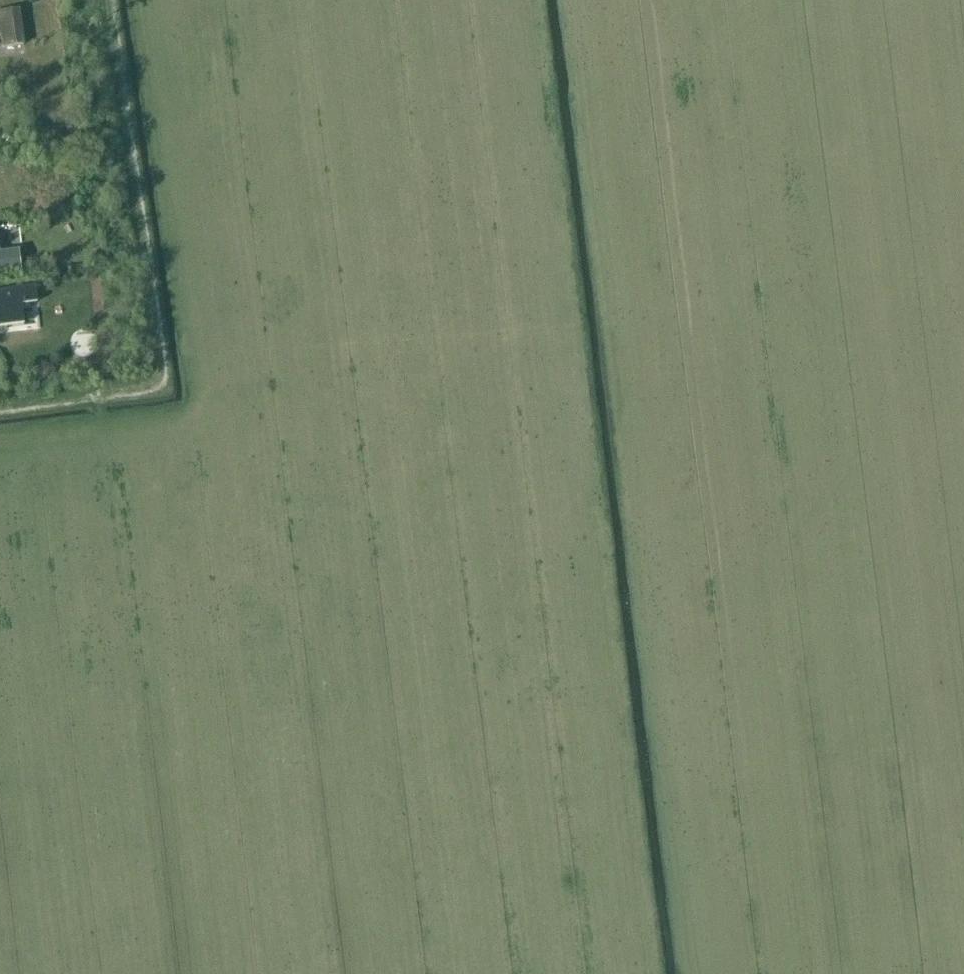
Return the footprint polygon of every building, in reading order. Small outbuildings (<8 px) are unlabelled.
[(24,46),(18,10),(0,12),(0,26),(3,49),(24,46)] [(20,272),(18,252),(0,254),(0,274),(20,272)] [(24,326),(21,305),(37,304),(35,287),(20,289),(0,291),(0,329),(24,326)]
